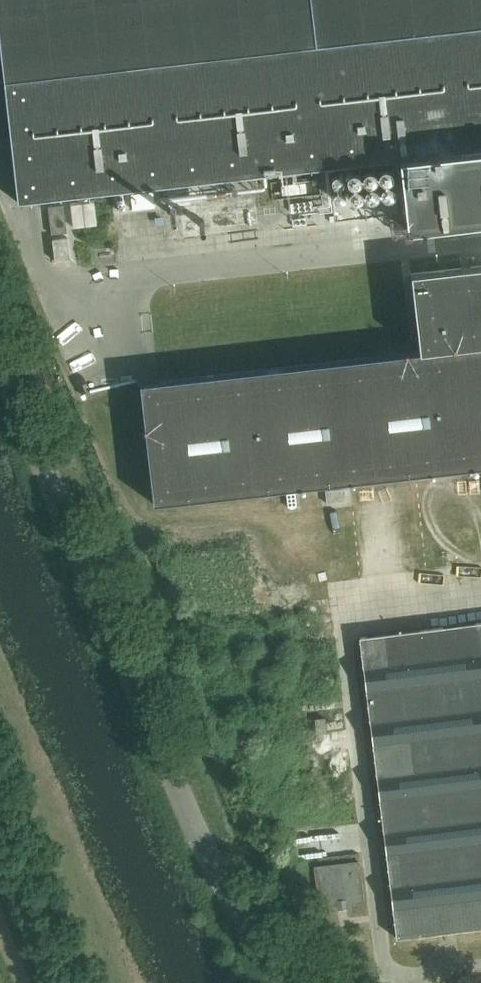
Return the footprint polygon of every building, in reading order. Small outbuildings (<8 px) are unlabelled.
[(5,80),(0,81),(0,135),(11,133),(18,202),(79,195),(80,202),(71,203),(74,227),(97,225),(94,200),(91,200),(91,194),(402,158),(410,229),(480,221),(480,0),(0,0),(0,41),(5,80)] [(376,171),(337,174),(340,218),(369,215),(369,213),(390,211),(388,181),(377,181),(376,171)] [(67,232),(63,205),(48,207),(51,234),(67,232)] [(262,226),(261,208),(216,209),(217,227),(262,226)] [(140,383),(154,504),(480,467),(480,266),(410,274),(419,352),(140,383)] [(344,488),(326,491),(327,504),(346,501),(344,488)] [(359,637),(396,938),(480,928),(480,622),(359,637)] [(360,861),(314,866),(319,907),(364,902),(360,861)]
